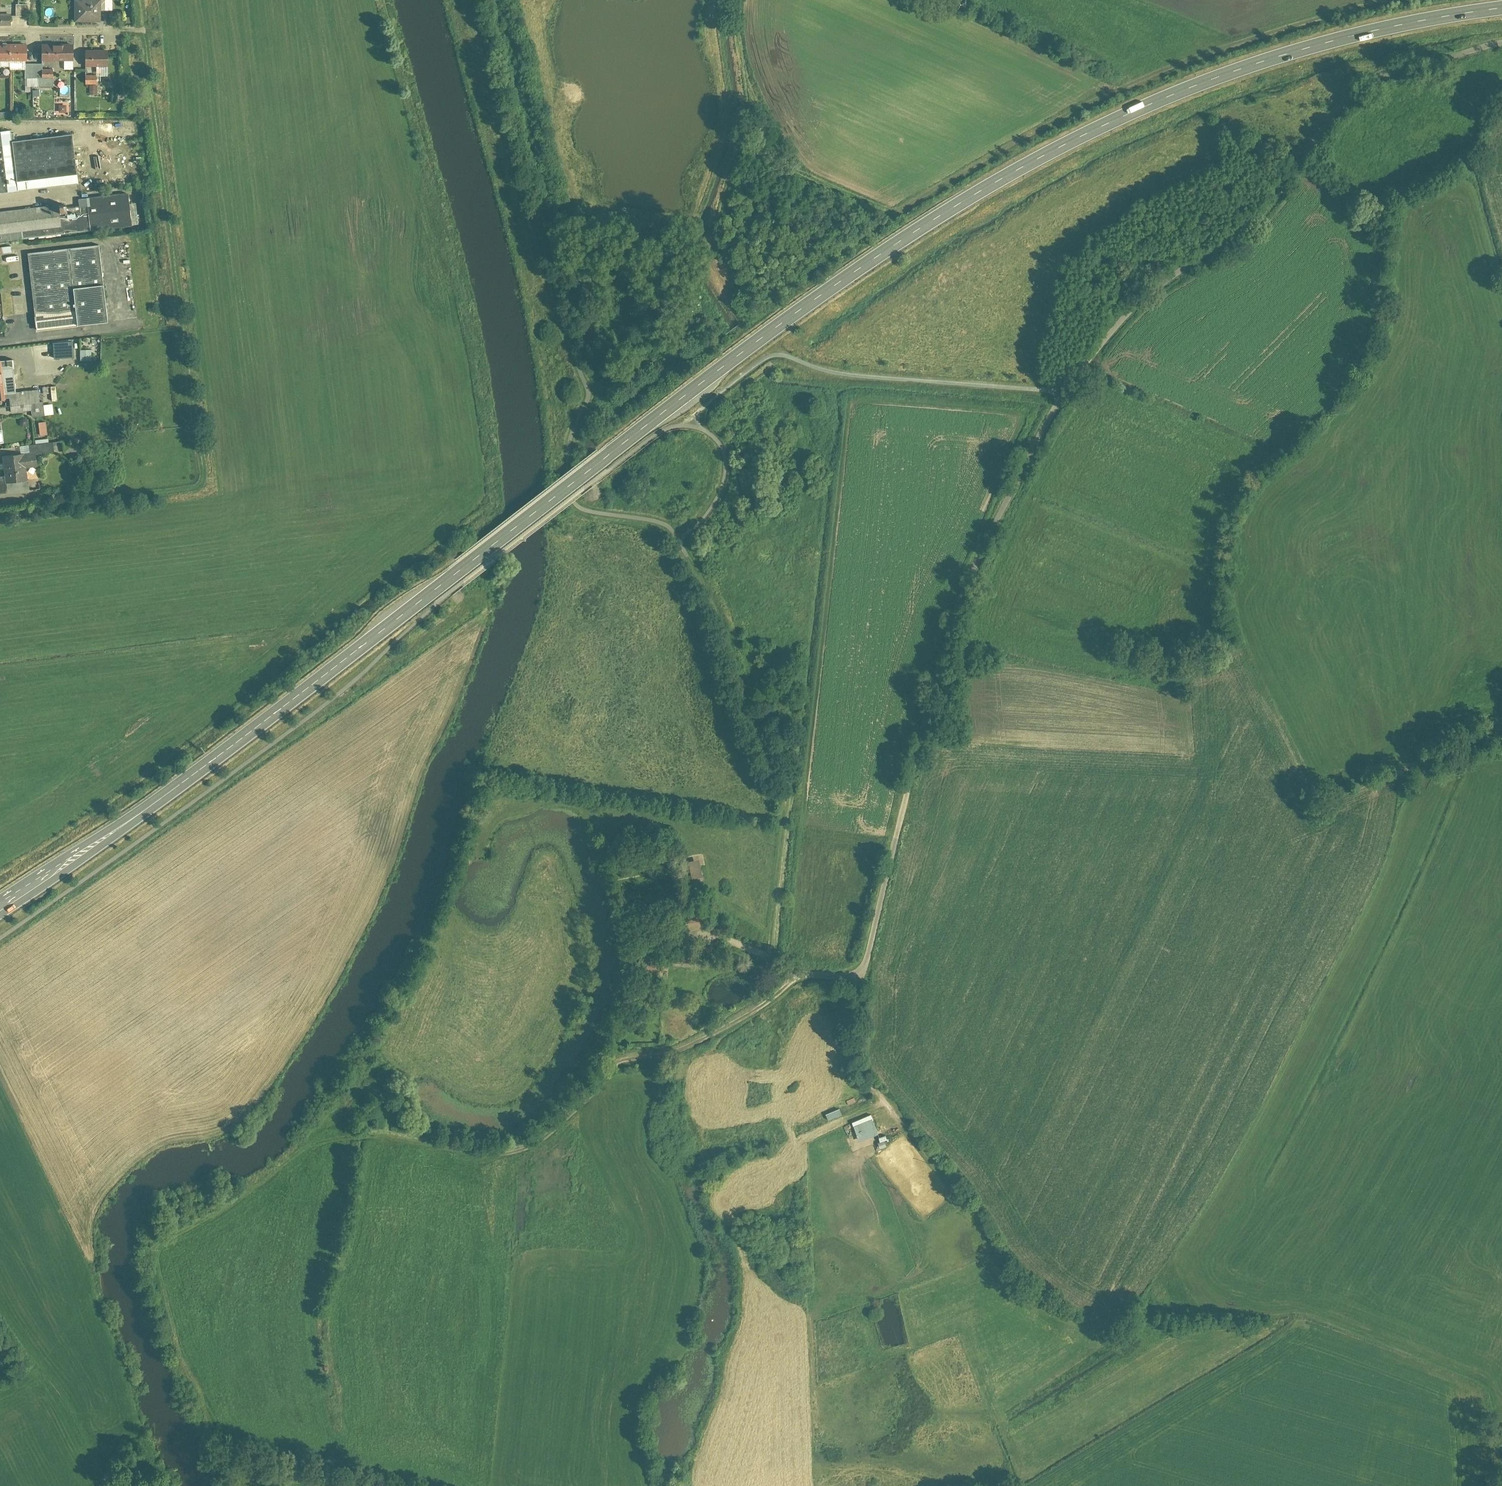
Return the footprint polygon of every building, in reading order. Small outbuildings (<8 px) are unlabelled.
[(100,16),(101,5),(112,6),(112,0),(72,0),(71,14),(100,16)] [(14,3),(14,13),(26,13),(26,3),(14,3)] [(70,52),(70,35),(34,36),(34,55),(22,55),(22,62),(22,70),(36,70),(37,80),(52,79),(51,61),(37,61),(37,53),(70,52)] [(0,36),(0,62),(22,62),(22,55),(22,36),(0,36)] [(83,63),(106,63),(106,41),(77,40),(76,78),(86,78),(86,85),(93,85),(93,68),(83,68),(83,63)] [(76,177),(69,124),(11,131),(10,122),(0,124),(0,187),(76,177)] [(130,212),(126,181),(79,188),(82,208),(55,212),(53,195),(0,203),(0,231),(130,212)] [(32,323),(105,315),(96,236),(24,244),(32,323)] [(43,408),(38,376),(13,380),(9,348),(0,349),(0,391),(6,390),(9,405),(29,402),(30,409),(43,408)] [(90,348),(78,349),(78,359),(90,359),(90,348)] [(48,386),(50,399),(56,398),(54,385),(48,386)] [(46,433),(43,420),(36,422),(38,434),(46,433)] [(29,482),(26,465),(34,463),(32,448),(51,445),(50,436),(23,440),(24,446),(0,449),(0,486),(29,482)] [(695,858),(686,860),(690,878),(699,876),(695,858)] [(686,914),(689,930),(711,926),(708,910),(686,914)] [(850,1119),(856,1139),(876,1133),(870,1113),(850,1119)] [(844,1139),(847,1149),(853,1147),(850,1137),(844,1139)]
